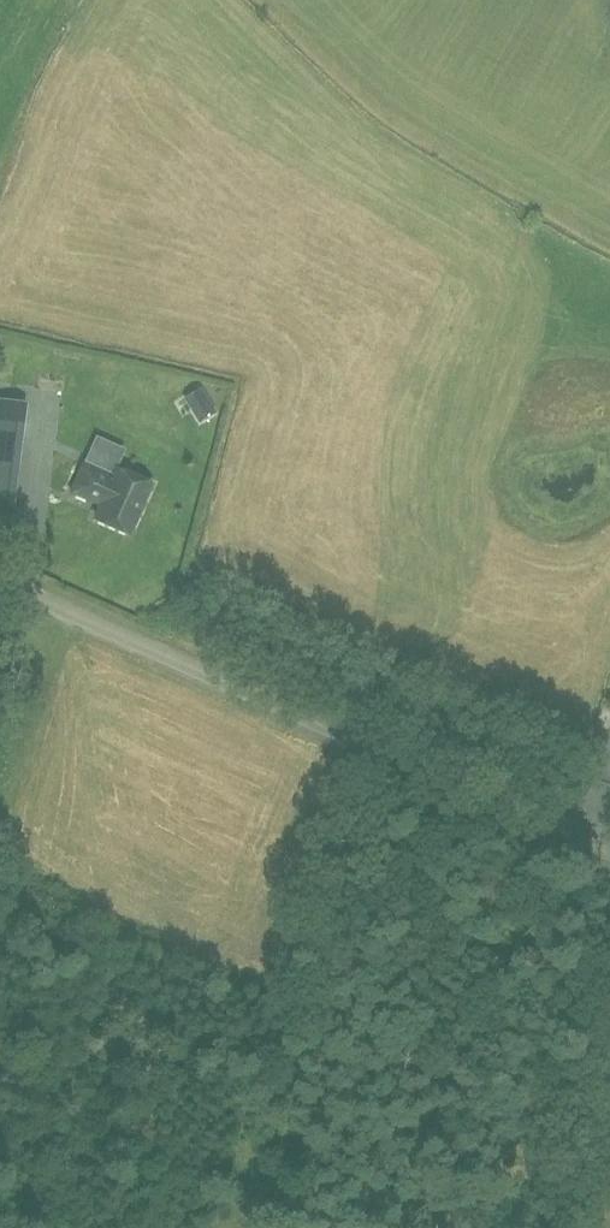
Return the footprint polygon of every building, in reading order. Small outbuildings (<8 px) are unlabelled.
[(208,401),(193,410),(200,422),(215,413),(208,401)] [(13,447),(13,432),(0,433),(0,448),(13,447)] [(71,488),(102,502),(96,514),(130,529),(151,480),(117,465),(114,472),(84,459),(71,488)] [(14,503),(18,462),(0,460),(0,501),(14,503)]
